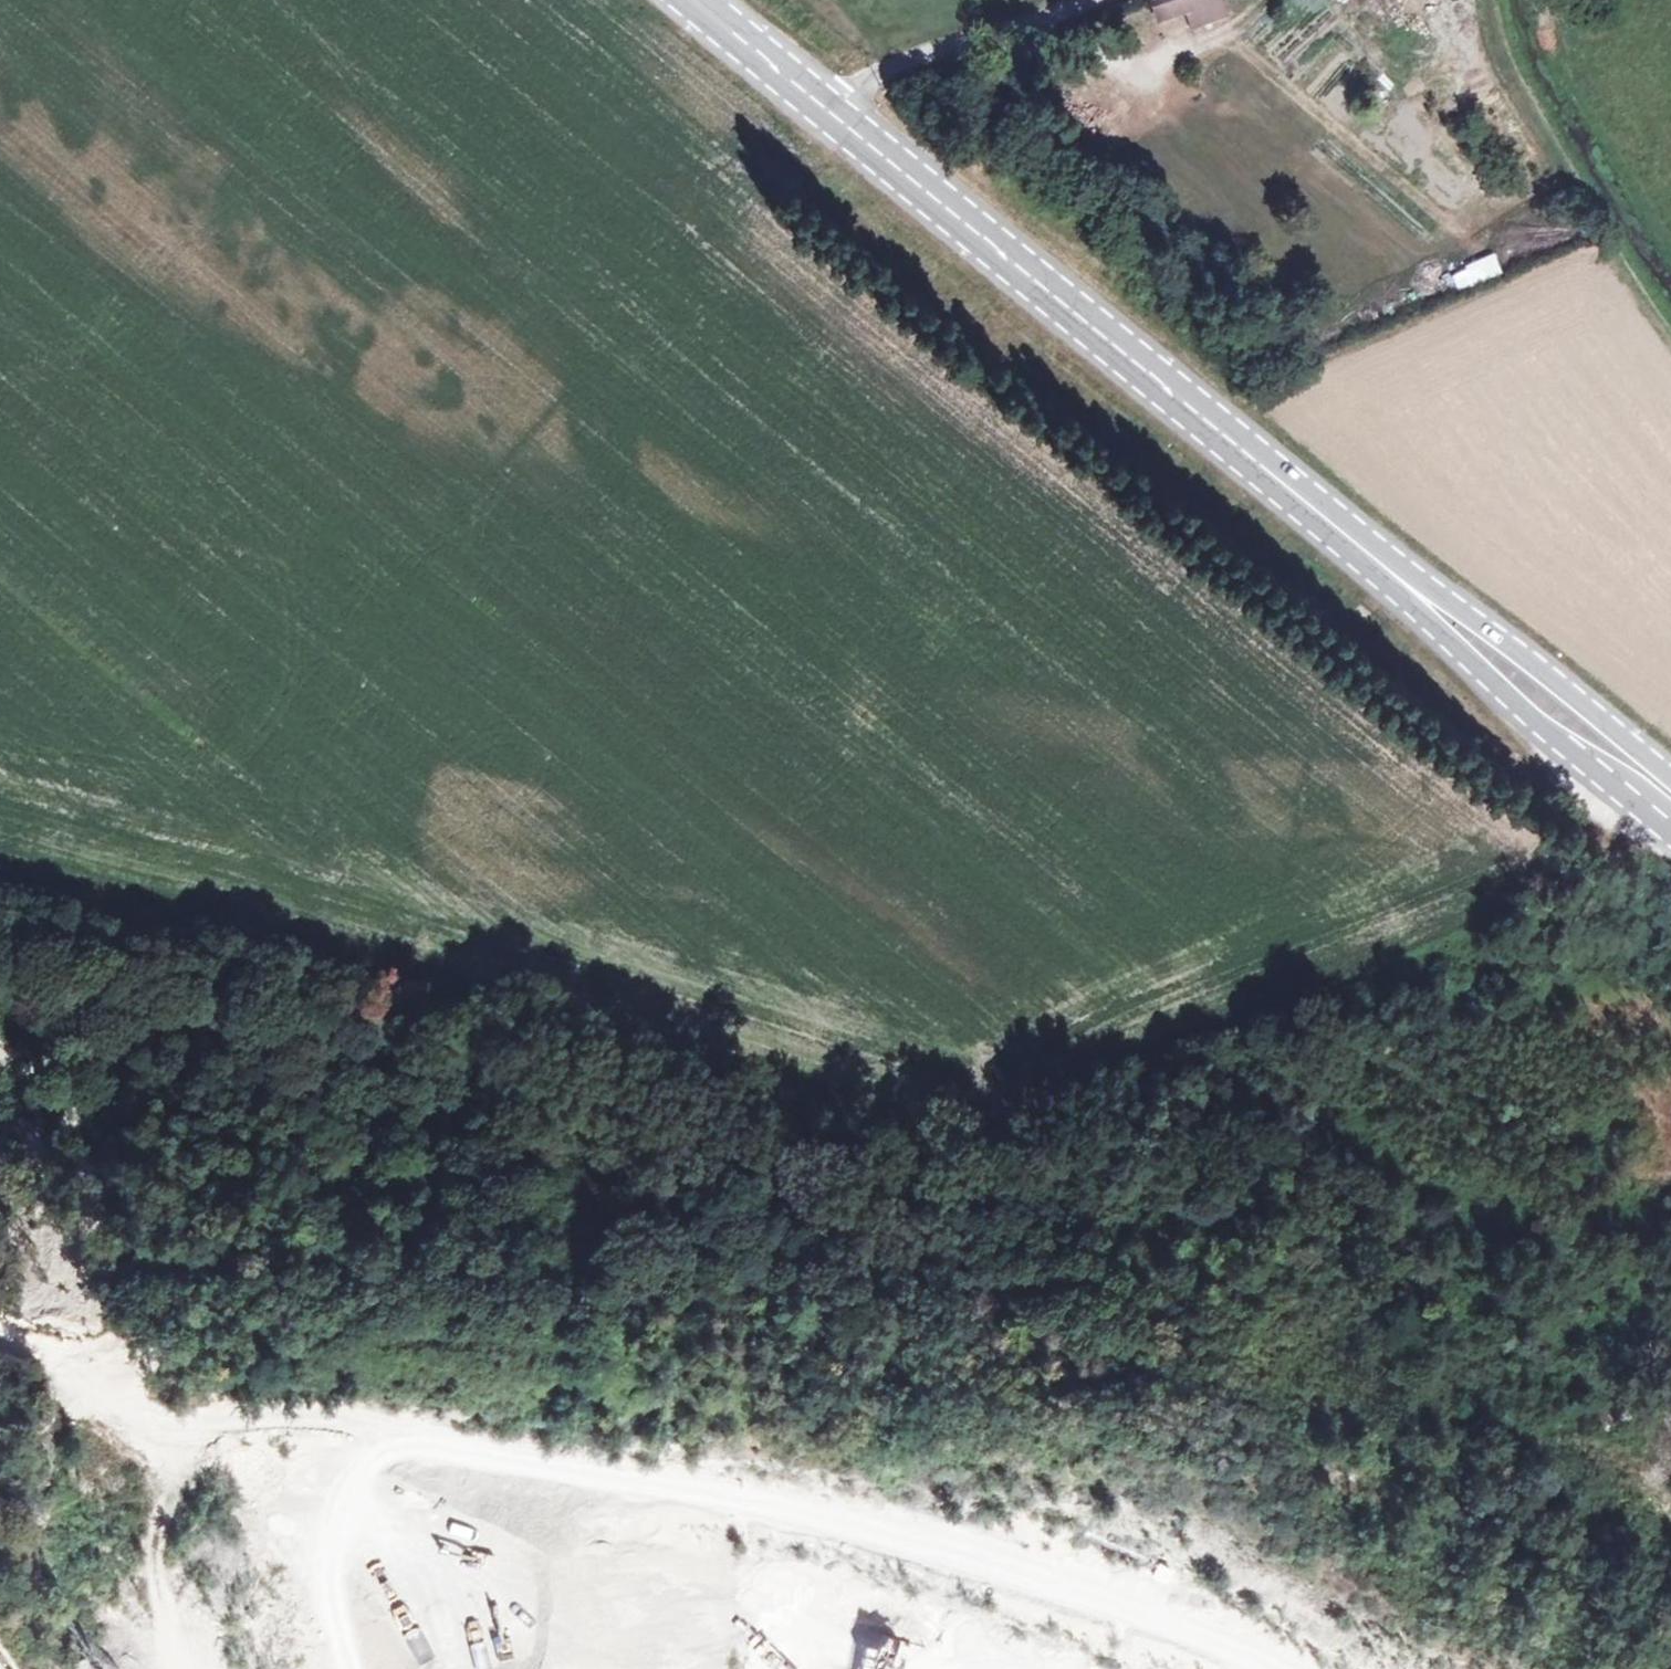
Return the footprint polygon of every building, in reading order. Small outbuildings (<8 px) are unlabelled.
[(1159,18),(1185,9),(1212,0),(1153,0),(1159,18)] [(1185,9),(1193,30),(1228,17),(1222,0),(1212,0),(1185,9)]
